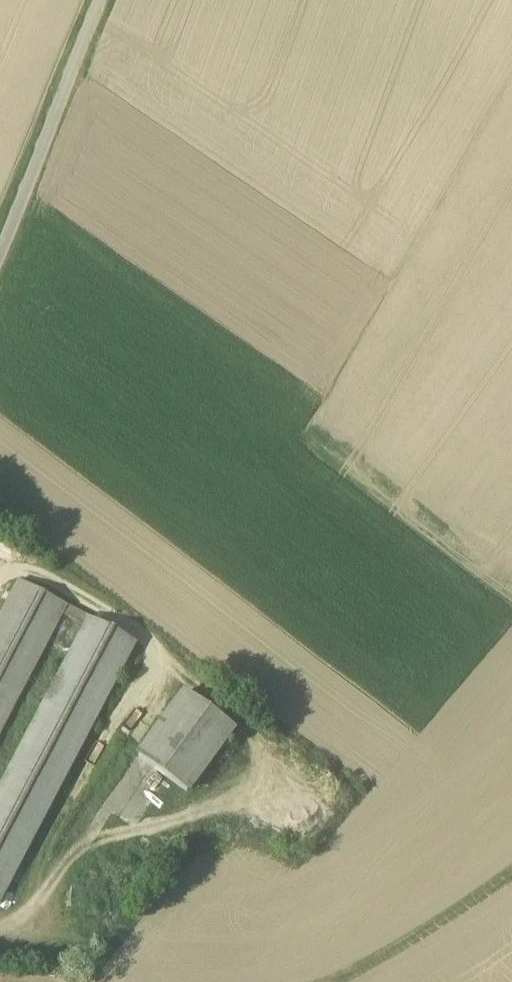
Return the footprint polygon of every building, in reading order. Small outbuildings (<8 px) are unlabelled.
[(15,591),(0,620),(0,739),(64,616),(15,591)] [(134,652),(84,626),(0,788),(0,909),(134,652)] [(180,698),(133,763),(186,802),(234,737),(180,698)]
